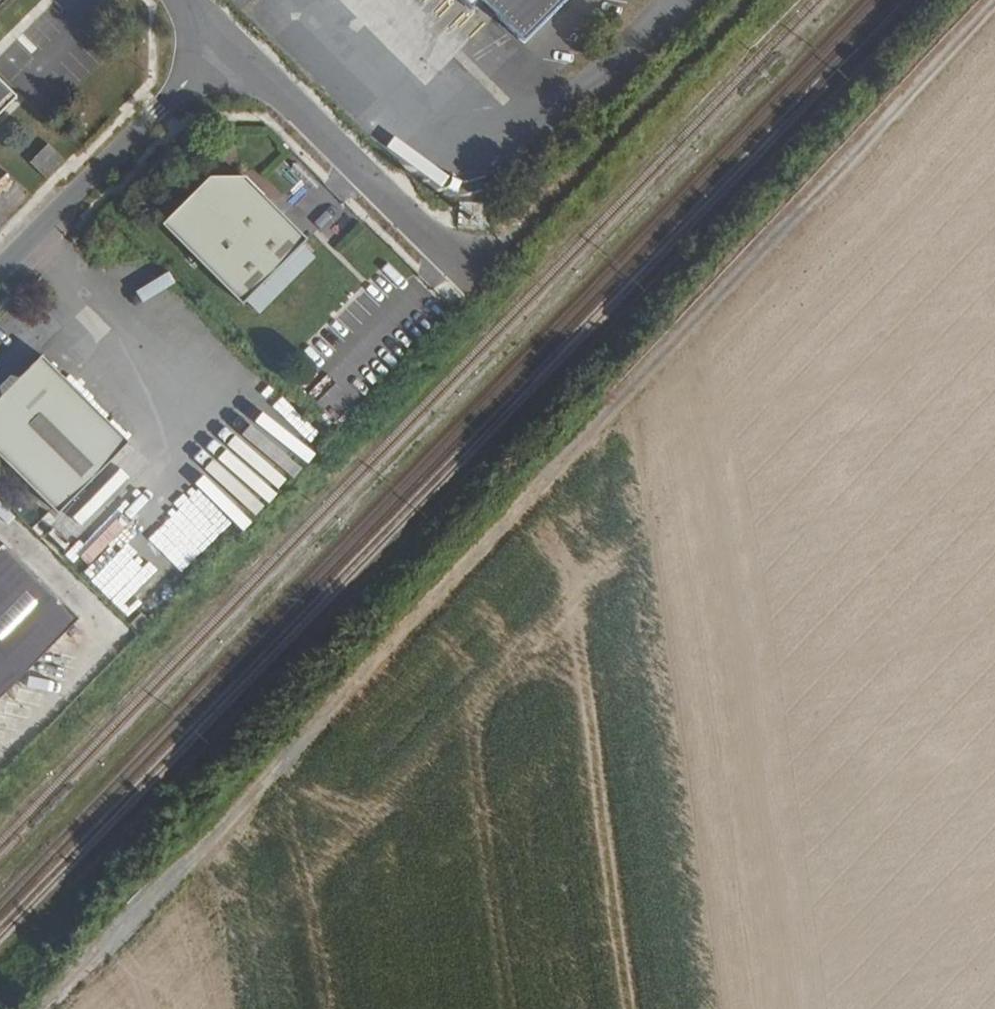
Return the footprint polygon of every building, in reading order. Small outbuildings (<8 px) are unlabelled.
[(527,40),(566,0),(485,0),(527,40)] [(20,91),(0,71),(0,112),(20,91)] [(52,175),(71,156),(53,139),(35,157),(52,175)] [(248,174),(213,172),(165,221),(245,301),(310,236),(248,174)] [(45,351),(23,374),(15,371),(2,384),(5,391),(0,396),(0,448),(61,510),(132,438),(45,351)] [(83,616),(7,540),(0,547),(0,698),(83,616)]
